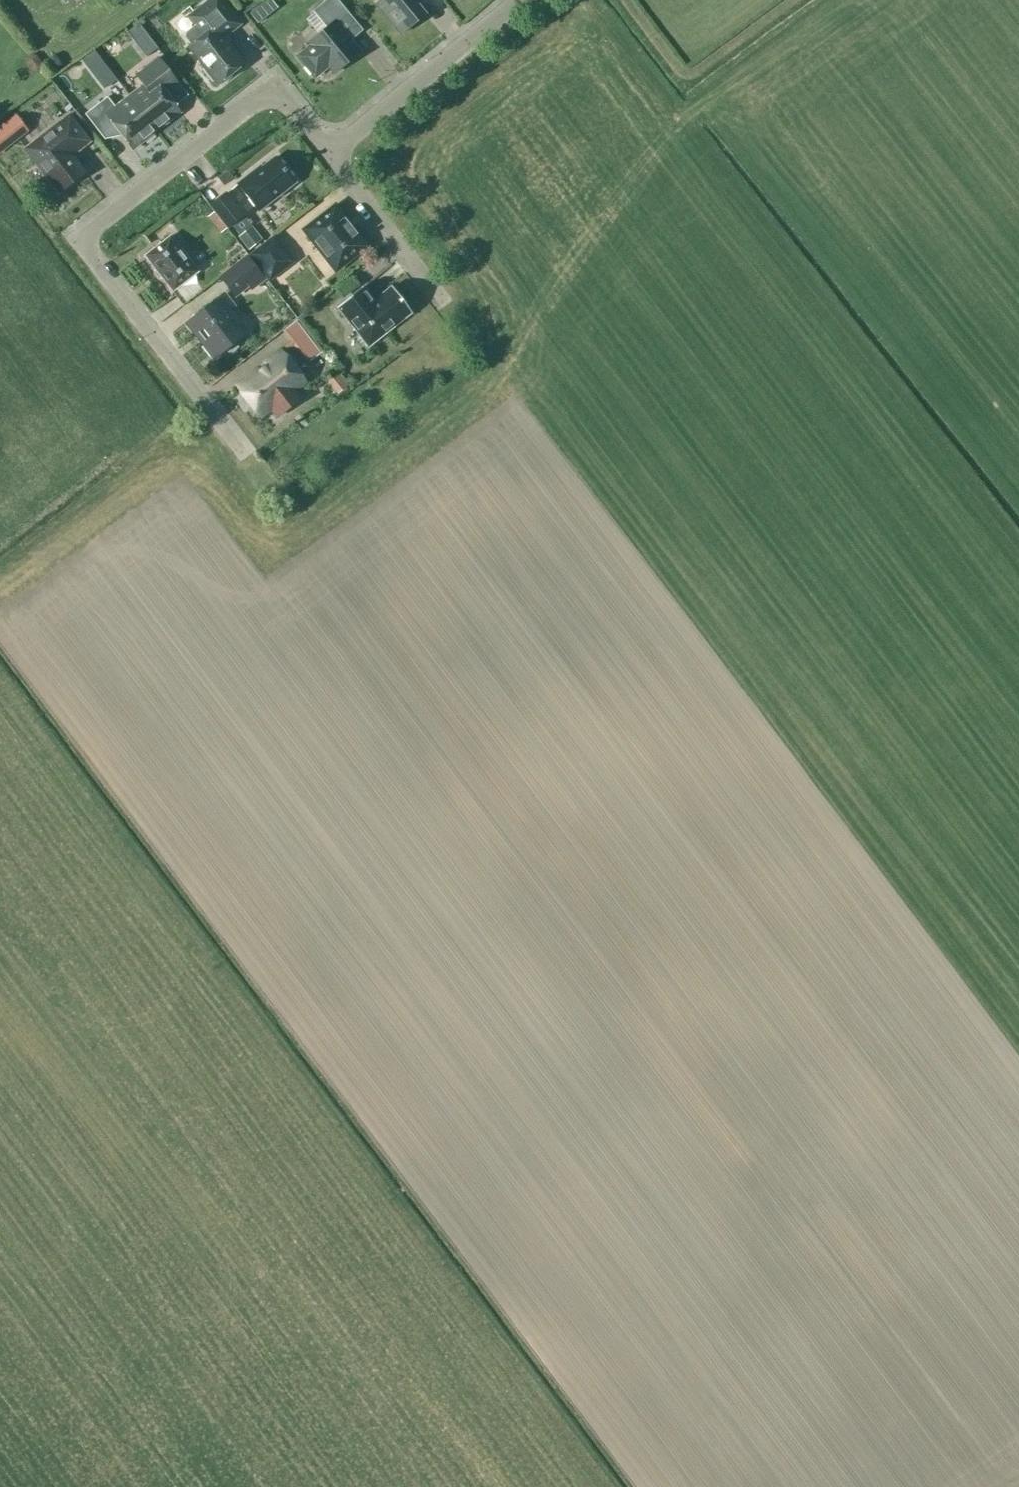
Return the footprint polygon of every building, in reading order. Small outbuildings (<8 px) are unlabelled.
[(233,15),(221,0),(210,0),(189,17),(195,25),(186,33),(185,38),(191,45),(188,47),(205,69),(203,70),(211,81),(213,80),(217,84),(244,63),(224,37),(240,24),(233,15)] [(251,7),(262,18),(279,2),(277,0),(258,0),(251,7)] [(298,57),(315,76),(328,65),(335,73),(360,52),(351,41),(363,31),(351,17),(337,0),(326,0),(312,11),(303,19),(317,36),(309,43),(312,46),(298,57)] [(417,4),(421,0),(381,0),(376,5),(400,34),(425,14),(417,4)] [(129,26),(141,46),(154,38),(142,18),(129,26)] [(95,51),(86,58),(99,75),(108,68),(95,51)] [(26,57),(26,61),(31,69),(36,70),(40,67),(40,63),(36,55),(30,54),(26,57)] [(136,75),(143,85),(129,95),(157,131),(180,113),(162,90),(174,81),(176,84),(177,83),(158,58),(136,75)] [(157,131),(129,95),(115,107),(107,97),(85,114),(104,139),(105,138),(103,136),(115,127),(133,150),(157,131)] [(0,122),(0,135),(5,142),(26,127),(14,111),(0,122)] [(69,117),(26,150),(60,193),(85,173),(71,156),(89,142),(69,117)] [(256,172),(255,171),(237,184),(258,211),(295,182),(276,157),(256,172)] [(227,228),(243,215),(226,193),(210,206),(227,228)] [(306,230),(336,268),(364,246),(335,208),(306,230)] [(237,234),(247,248),(260,238),(251,224),(237,234)] [(171,236),(145,256),(173,292),(198,271),(171,236)] [(250,256),(269,280),(293,261),(274,237),(250,256)] [(248,256),(221,277),(235,295),(262,274),(248,256)] [(374,301),(363,287),(337,307),(368,347),(412,312),(392,287),(374,301)] [(237,320),(229,310),(233,307),(224,294),(190,320),(205,339),(202,341),(215,358),(226,349),(228,351),(237,344),(236,342),(247,333),(246,332),(242,335),(233,323),(237,320)] [(281,329),(306,362),(321,351),(296,318),(281,329)] [(294,397),(291,393),(305,382),(281,351),(265,364),(267,366),(260,371),(258,369),(237,386),(261,417),(276,405),(278,409),(294,397)]
